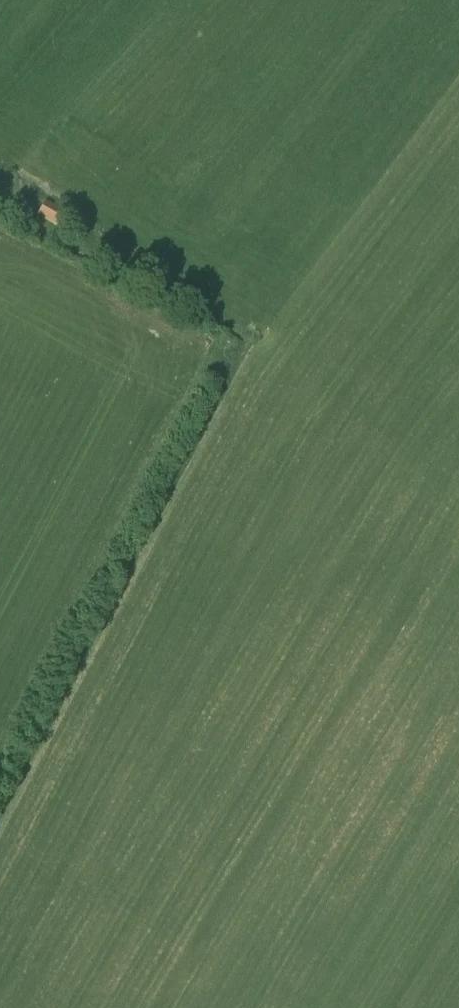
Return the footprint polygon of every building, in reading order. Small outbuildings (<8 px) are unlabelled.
[(65,210),(45,200),(37,216),(57,226),(65,210)]
